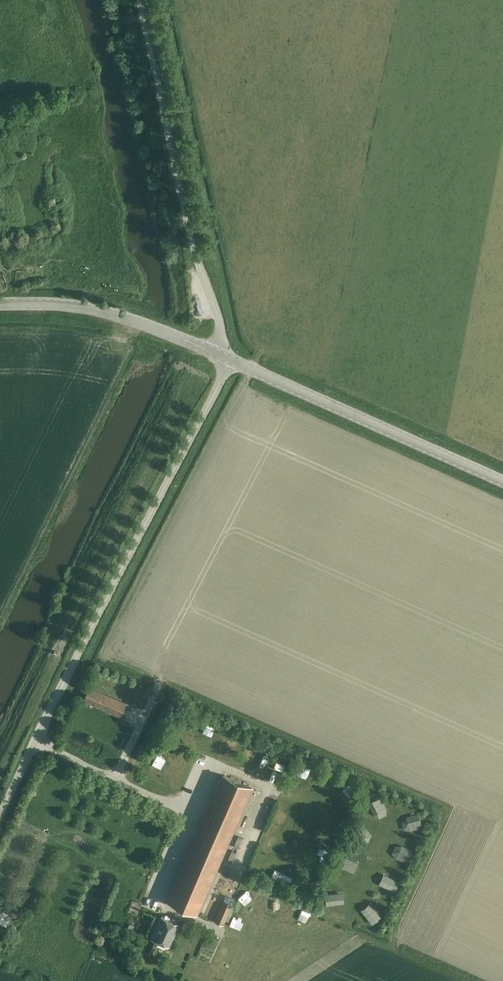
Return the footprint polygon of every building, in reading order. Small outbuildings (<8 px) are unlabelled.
[(205,302),(196,303),(197,315),(206,314),(205,302)] [(120,716),(126,703),(89,687),(83,700),(120,716)] [(179,718),(187,719),(188,712),(181,711),(179,718)] [(215,728),(218,722),(208,718),(206,724),(215,728)] [(237,743),(241,733),(229,729),(226,739),(237,743)] [(171,747),(173,738),(162,735),(159,744),(171,747)] [(261,758),(264,750),(257,748),(255,756),(261,758)] [(158,763),(160,755),(152,754),(150,761),(158,763)] [(295,767),(302,771),(307,761),(300,757),(295,767)] [(197,913),(251,788),(222,775),(167,900),(197,913)] [(260,838),(267,839),(271,824),(264,822),(260,838)] [(238,836),(233,846),(238,848),(242,837),(238,836)] [(232,850),(227,860),(232,862),(236,852),(232,850)] [(306,872),(301,875),(305,884),(311,881),(306,872)] [(272,903),(282,907),(287,897),(276,893),(272,903)] [(256,904),(259,899),(253,896),(250,901),(256,904)] [(223,925),(232,904),(223,900),(214,921),(223,925)] [(232,913),(228,920),(235,924),(239,916),(232,913)] [(169,946),(179,923),(161,915),(151,937),(169,946)]
